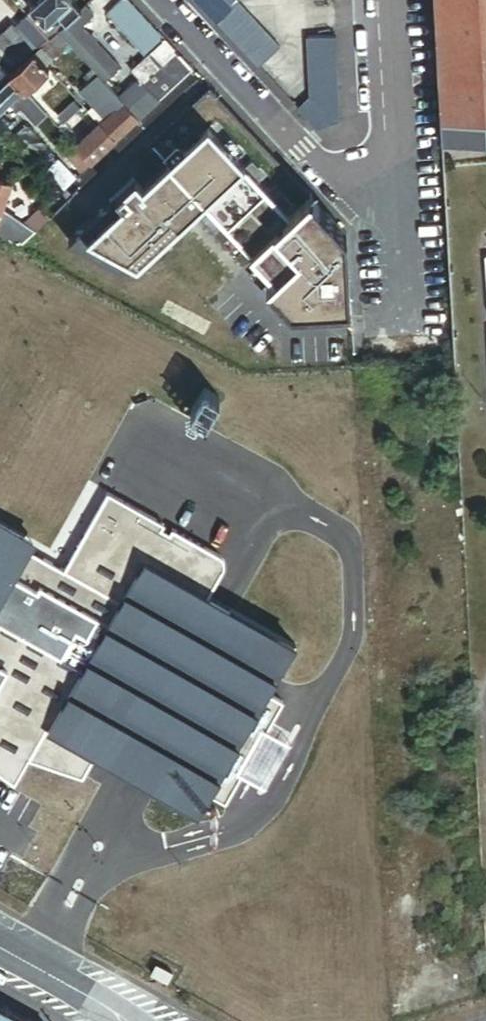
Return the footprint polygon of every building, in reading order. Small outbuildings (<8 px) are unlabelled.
[(81,10),(71,0),(45,0),(44,0),(34,10),(49,26),(59,16),(66,24),(81,10)] [(128,0),(123,0),(108,14),(141,50),(159,33),(128,0)] [(217,21),(232,7),(229,4),(225,0),(197,0),(217,21)] [(237,0),(233,0),(229,4),(232,7),(217,21),(259,67),(281,47),(237,0)] [(485,135),(485,0),(432,0),(439,137),(485,135)] [(92,69),(105,82),(120,67),(82,27),(95,16),(85,6),(81,10),(66,24),(58,32),(72,47),(92,69)] [(34,10),(29,15),(31,16),(44,30),(49,26),(34,10)] [(39,49),(51,38),(44,30),(31,16),(19,27),(39,49)] [(58,32),(66,24),(59,16),(49,26),(44,30),(51,38),(58,32)] [(10,73),(35,50),(13,26),(0,38),(0,62),(10,73)] [(72,47),(58,32),(51,38),(39,49),(35,53),(36,54),(49,68),(72,47)] [(159,33),(141,50),(147,56),(149,54),(165,39),(159,33)] [(342,120),(336,33),(307,35),(311,97),(299,109),(318,130),(342,120)] [(166,41),(165,39),(149,54),(150,56),(166,41)] [(194,70),(166,41),(150,56),(178,85),(194,70)] [(36,54),(13,76),(11,78),(13,80),(25,92),(26,94),(28,92),(51,70),(49,68),(36,54)] [(178,85),(150,56),(132,73),(142,83),(160,102),(178,85)] [(13,76),(10,73),(0,62),(0,88),(11,78),(13,76)] [(105,82),(92,69),(85,76),(92,83),(81,93),(94,106),(90,111),(103,125),(114,114),(102,100),(105,97),(98,90),(106,83),(105,82)] [(13,80),(0,93),(0,113),(1,114),(12,104),(25,92),(13,80)] [(112,90),(106,83),(98,90),(105,97),(112,90)] [(160,102),(142,83),(123,101),(125,104),(141,120),(160,102)] [(238,236),(297,181),(211,89),(151,145),(170,164),(143,187),(137,179),(70,242),(119,268),(171,217),(179,224),(203,200),(238,236)] [(123,101),(112,90),(105,97),(102,100),(114,114),(125,104),(123,101)] [(40,125),(50,116),(28,92),(26,94),(25,92),(12,104),(20,113),(25,109),(40,125)] [(66,125),(85,106),(78,99),(59,117),(66,125)] [(118,141),(141,120),(125,104),(114,114),(103,125),(118,141)] [(94,164),(118,141),(103,125),(79,147),(94,164)] [(86,172),(94,164),(79,147),(70,155),(86,172)] [(50,173),(66,190),(79,178),(62,161),(50,173)] [(0,181),(0,221),(3,213),(13,186),(0,181)] [(297,181),(238,236),(276,277),(269,282),(293,309),(352,307),(347,236),(297,181)] [(20,248),(46,223),(37,214),(20,230),(3,213),(0,221),(0,237),(20,248)] [(107,497),(63,574),(122,606),(44,737),(123,782),(197,824),(222,781),(268,699),(296,651),(218,608),(207,601),(225,569),(223,561),(107,497)] [(0,524),(0,614),(33,557),(33,556),(39,547),(0,524)] [(33,557),(0,614),(0,762),(22,775),(44,737),(122,606),(63,574),(33,557)] [(0,1007),(0,1020),(25,1020),(0,1007)]
